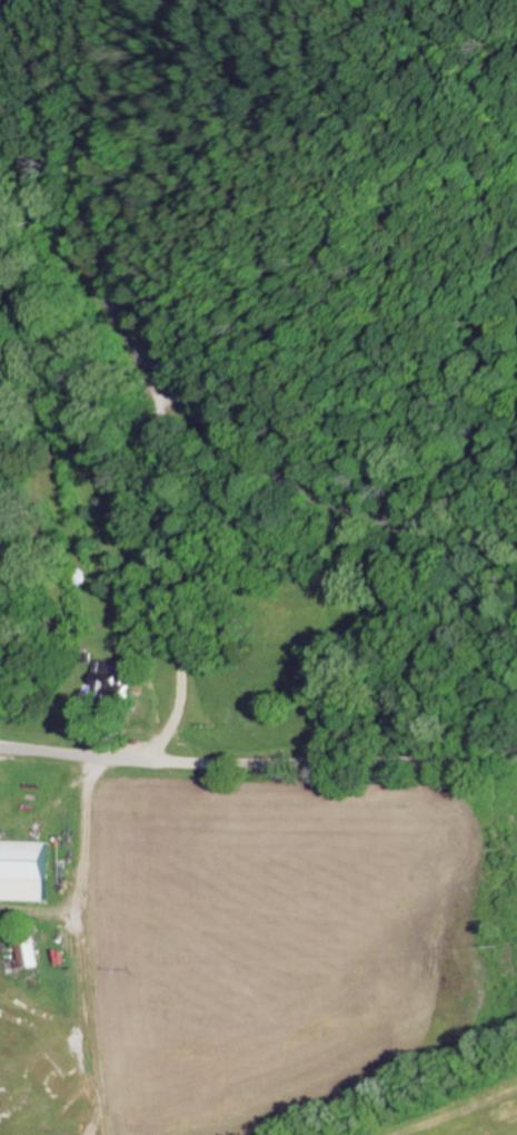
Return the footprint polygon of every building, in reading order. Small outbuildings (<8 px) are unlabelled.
[(0,841),(0,901),(55,902),(56,843),(0,841)] [(44,966),(36,932),(18,936),(26,970),(44,966)]
